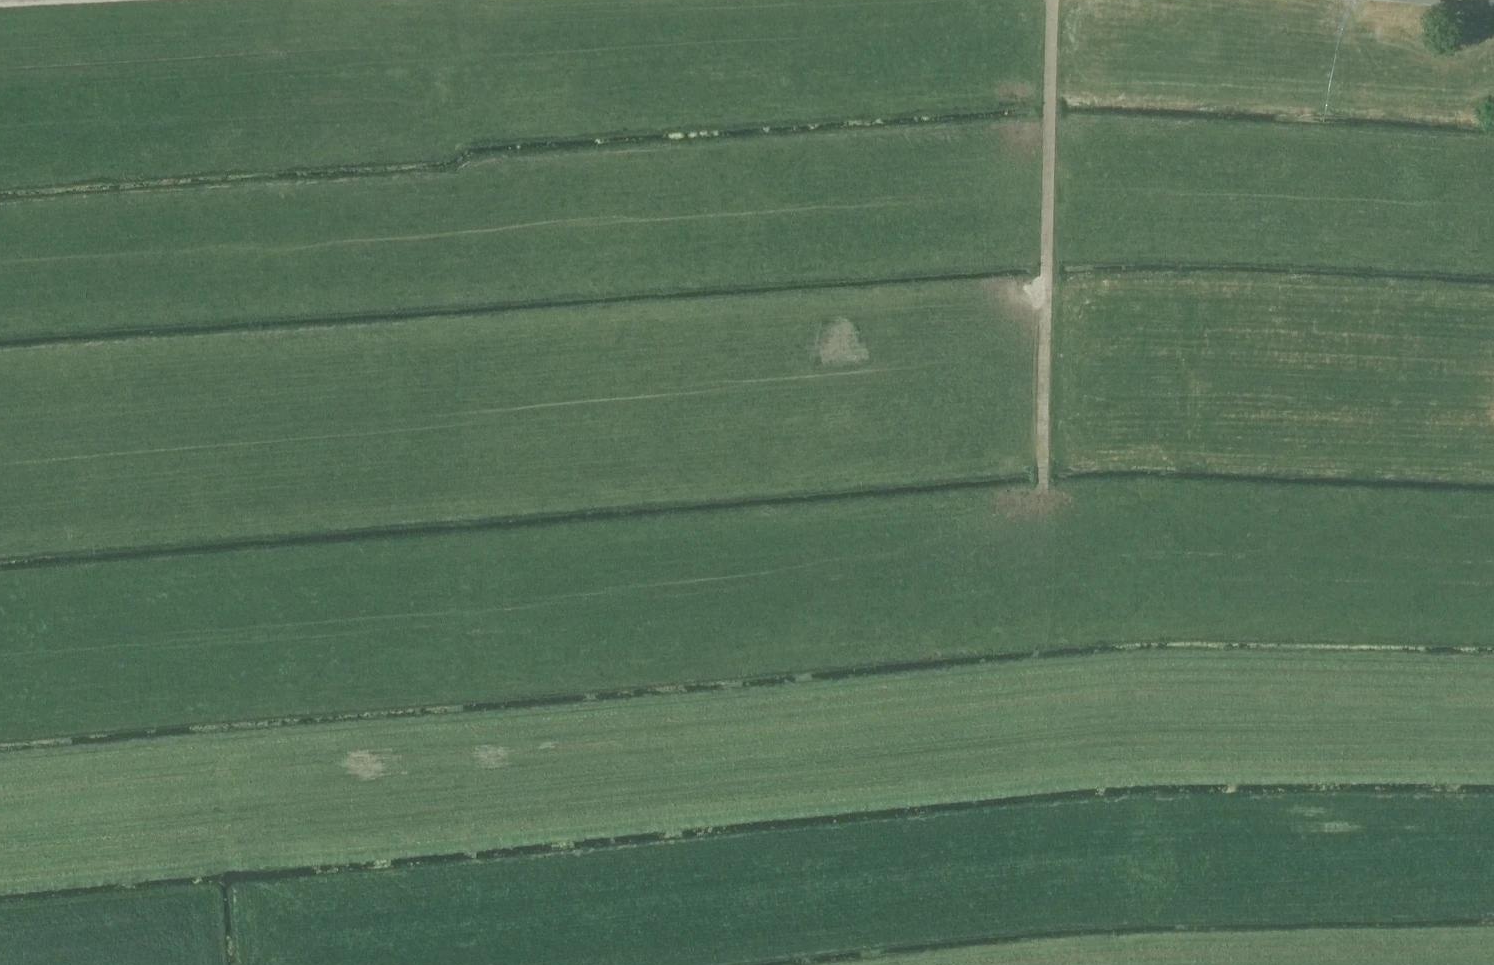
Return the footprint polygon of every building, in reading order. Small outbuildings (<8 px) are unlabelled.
[(1493,8),(1493,0),(1418,0),(1493,8)]
